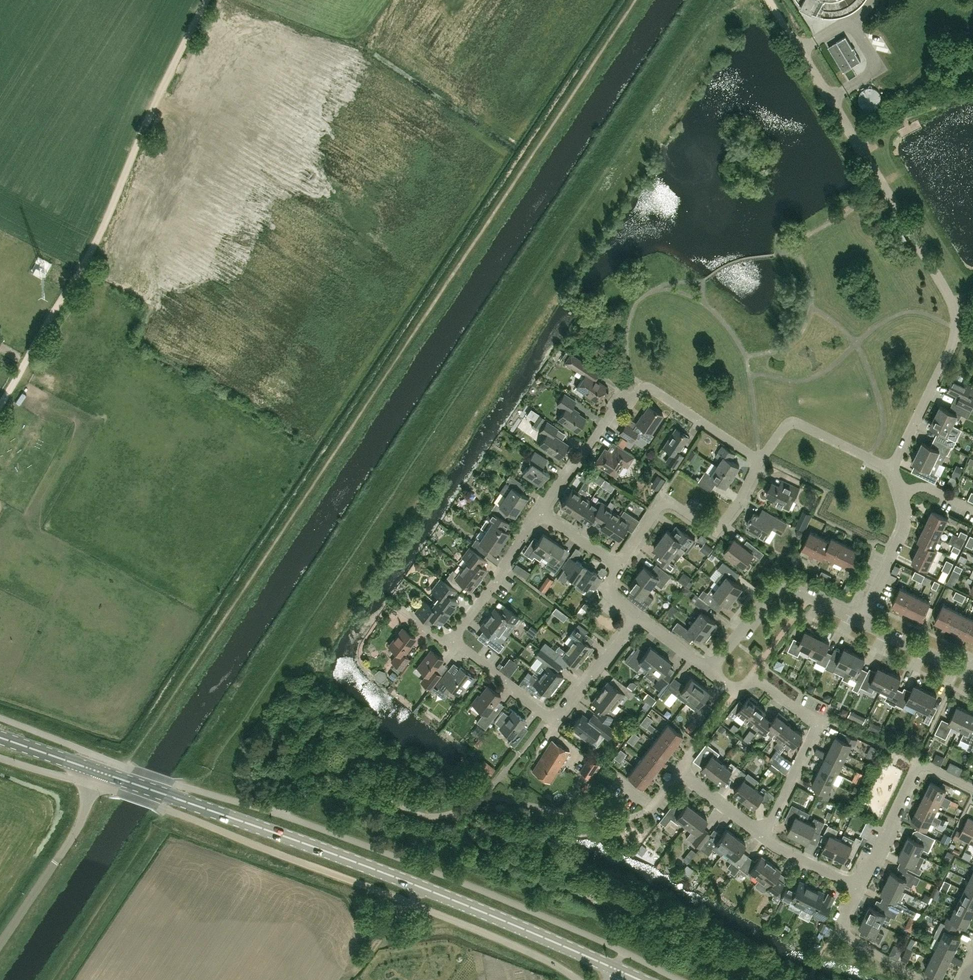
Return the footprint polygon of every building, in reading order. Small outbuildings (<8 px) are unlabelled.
[(844,71),(852,66),(861,61),(846,36),(837,42),(829,47),(844,71)] [(875,89),(872,88),(870,88),(868,88),(866,89),(864,90),(862,91),(860,93),(859,96),(859,98),(859,100),(859,103),(860,105),(861,107),(863,109),(865,110),(868,111),(870,111),(872,111),(874,111),(876,110),(878,109),(880,107),(881,105),(882,104),(882,101),(882,99),(882,97),(881,95),(881,93),(879,92),(878,91),(876,89),(875,89)] [(36,267),(33,272),(42,276),(44,271),(36,267)] [(596,370),(582,361),(571,353),(565,362),(577,370),(575,373),(582,378),(576,387),(597,401),(606,386),(592,377),(596,370)] [(961,381),(963,377),(962,376),(958,374),(957,374),(955,379),(954,378),(947,391),(960,397),(957,404),(971,411),(972,407),(972,397),(972,396),(972,393),(972,386),(963,381),(962,382),(961,381)] [(576,401),(564,393),(557,404),(565,409),(558,419),(577,431),(585,418),(575,411),(576,409),(572,407),(576,401)] [(940,406),(935,416),(953,424),(956,417),(960,419),(963,414),(968,417),(971,411),(957,404),(953,412),(940,406)] [(631,441),(635,436),(638,438),(640,435),(649,441),(653,434),(651,433),(663,415),(649,405),(640,417),(636,423),(633,428),(626,423),(620,433),(631,441)] [(537,429),(544,417),(539,413),(531,425),(537,429)] [(943,432),(939,440),(952,446),(953,447),(959,436),(949,431),(953,424),(935,416),(930,426),(943,432)] [(558,428),(547,421),(540,431),(546,435),(539,445),(559,458),(568,444),(554,434),(558,428)] [(675,428),(663,447),(672,452),(666,460),(676,467),(683,456),(678,452),(688,437),(675,428)] [(942,464),(947,454),(948,454),(952,446),(939,440),(938,440),(935,447),(923,442),(918,452),(940,463),(942,464)] [(627,467),(634,456),(622,448),(618,445),(617,445),(611,453),(605,448),(595,462),(615,476),(623,464),(627,467)] [(722,460),(718,466),(733,476),(740,466),(731,460),(736,453),(723,445),(716,455),(722,460)] [(534,451),(529,459),(531,461),(523,474),(539,485),(548,472),(542,467),(547,459),(534,451)] [(939,474),(935,473),(940,463),(918,452),(913,462),(925,468),(921,475),(935,482),(939,474)] [(726,486),(733,476),(718,466),(712,474),(706,470),(698,482),(711,491),(718,480),(726,486)] [(500,492),(521,506),(527,497),(518,491),(523,483),(510,474),(506,479),(510,482),(509,483),(506,482),(499,492),(500,492)] [(594,480),(600,485),(604,478),(598,474),(594,480)] [(782,480),(779,485),(772,482),(766,494),(775,498),(772,504),(782,509),(783,506),(789,509),(799,488),(782,480)] [(584,490),(588,484),(584,482),(577,492),(572,488),(561,505),(570,511),(584,490)] [(586,491),(584,490),(570,511),(579,516),(590,500),(585,497),(587,493),(586,491)] [(495,500),(495,503),(491,510),(501,517),(506,509),(515,515),(521,506),(500,492),(495,500)] [(595,504),(590,500),(579,516),(588,522),(593,515),(598,519),(600,515),(607,505),(601,501),(600,502),(597,500),(595,504)] [(598,519),(603,522),(600,526),(609,532),(620,515),(612,510),(612,509),(607,505),(600,515),(598,519)] [(620,515),(609,532),(618,538),(625,527),(632,531),(639,520),(624,509),(620,515)] [(511,524),(501,517),(491,510),(480,527),(502,541),(509,531),(507,530),(511,524)] [(928,520),(943,528),(948,518),(932,510),(928,520)] [(763,517),(754,513),(750,519),(749,519),(747,523),(749,525),(746,530),(755,535),(756,533),(765,539),(772,527),(781,533),(787,523),(766,511),(763,517)] [(943,528),(928,520),(923,530),(939,537),(943,528)] [(687,550),(695,539),(676,525),(671,532),(668,529),(661,538),(676,550),(680,545),(687,550)] [(480,527),(486,531),(480,541),(476,538),(472,544),(485,553),(489,547),(495,551),(502,541),(480,527)] [(939,537),(923,530),(918,540),(922,541),(934,547),(937,541),(941,543),(943,540),(939,538),(939,537)] [(811,556),(821,536),(811,531),(802,548),(811,552),(809,556),(811,556)] [(537,551),(543,555),(553,540),(543,533),(536,543),(532,540),(523,553),(532,559),(537,551)] [(966,539),(959,535),(956,540),(963,544),(966,539)] [(830,540),(821,536),(811,556),(812,557),(814,553),(822,558),(824,554),(827,548),(826,548),(830,540)] [(832,537),(830,540),(826,548),(827,548),(824,554),(832,558),(830,562),(832,562),(842,542),(832,537)] [(681,554),(676,550),(661,538),(654,547),(658,550),(654,556),(673,571),(678,565),(675,562),(681,554)] [(751,562),(748,560),(754,553),(760,558),(764,553),(747,539),(743,545),(735,538),(733,540),(729,540),(730,544),(725,551),(726,552),(724,555),(734,562),(736,559),(744,566),(744,565),(749,569),(752,565),(751,562)] [(564,547),(553,540),(543,555),(550,559),(547,563),(551,566),(550,568),(556,572),(564,559),(558,555),(564,547)] [(705,541),(704,544),(700,549),(709,555),(714,548),(705,541)] [(922,541),(917,551),(933,559),(938,549),(934,547),(922,541)] [(835,559),(843,563),(852,547),(842,542),(832,562),(833,563),(835,559)] [(958,553),(961,548),(954,545),(951,550),(958,553)] [(468,561),(463,567),(479,579),(487,569),(482,566),(487,560),(470,547),(462,557),(468,561)] [(862,551),(852,547),(843,563),(852,567),(850,571),(853,572),(857,563),(856,562),(862,551)] [(933,559),(917,551),(912,561),(928,569),(933,559)] [(968,558),(961,554),(958,559),(965,563),(968,558)] [(577,581),(578,579),(588,563),(583,560),(582,563),(576,559),(575,560),(569,556),(562,567),(564,568),(558,578),(565,582),(569,576),(577,581)] [(954,563),(952,562),(947,560),(944,564),(951,568),(954,563)] [(715,580),(720,584),(736,596),(742,587),(735,581),(740,574),(737,572),(723,561),(718,568),(722,571),(720,574),(719,574),(715,580)] [(584,591),(586,587),(587,588),(589,585),(595,589),(602,578),(596,574),(597,573),(591,569),(593,566),(588,563),(578,579),(577,581),(578,582),(576,585),(576,587),(582,591),(584,591)] [(951,568),(944,564),(942,569),(949,573),(951,568)] [(956,564),(954,569),(961,572),(963,567),(956,564)] [(637,576),(641,579),(652,587),(655,582),(662,587),(672,575),(661,566),(655,573),(645,565),(637,576)] [(471,590),(479,579),(463,567),(458,574),(453,569),(445,579),(456,587),(461,582),(471,590)] [(961,572),(954,569),(951,574),(958,577),(961,572)] [(678,580),(686,586),(691,578),(684,573),(678,580)] [(634,601),(645,610),(654,598),(647,593),(652,587),(641,579),(637,576),(629,586),(639,594),(634,601)] [(549,593),(557,580),(551,577),(543,590),(549,593)] [(969,577),(965,585),(971,589),(971,590),(972,591),(972,579),(969,577)] [(434,600),(449,612),(455,604),(454,603),(457,600),(452,596),(456,590),(441,578),(431,590),(438,595),(434,600)] [(701,587),(697,593),(699,595),(711,604),(712,605),(717,599),(716,598),(718,596),(729,605),(736,596),(720,584),(716,589),(713,586),(708,592),(701,587)] [(901,613),(911,592),(901,588),(892,604),(901,609),(899,612),(901,613)] [(911,592),(901,613),(902,614),(904,610),(912,614),(920,597),(911,592)] [(699,595),(694,602),(703,609),(694,620),(712,633),(717,626),(717,623),(715,622),(716,622),(705,613),(711,604),(699,595)] [(920,597),(912,614),(920,618),(919,622),(921,623),(926,614),(925,613),(930,602),(920,597)] [(443,619),(449,612),(434,600),(430,606),(423,600),(415,611),(431,623),(435,618),(440,622),(442,618),(443,619)] [(943,629),(953,609),(943,604),(935,621),(944,625),(942,629),(943,629)] [(522,619),(512,611),(505,605),(500,612),(495,608),(488,617),(508,633),(515,624),(517,625),(522,619)] [(955,631),(963,614),(953,609),(943,629),(945,630),(947,626),(955,631)] [(412,625),(415,620),(405,613),(402,617),(412,625)] [(972,619),(972,618),(963,614),(955,631),(963,635),(961,638),(963,639),(972,619)] [(504,645),(501,643),(508,633),(488,617),(480,627),(493,636),(488,643),(499,651),(504,645)] [(963,639),(964,640),(966,636),(972,639),(972,619),(963,639)] [(706,640),(712,633),(694,620),(687,629),(678,621),(673,628),(686,638),(691,631),(702,640),(702,639),(704,641),(706,640)] [(570,645),(584,656),(586,658),(594,648),(582,639),(585,634),(575,627),(569,635),(574,639),(570,645)] [(392,661),(402,668),(409,659),(403,654),(416,638),(403,628),(389,645),(398,652),(392,661)] [(802,647),(811,651),(818,637),(805,631),(801,641),(794,638),(791,644),(789,643),(786,649),(788,650),(798,655),(802,647)] [(809,656),(817,660),(816,661),(826,666),(831,656),(832,653),(826,650),(830,643),(818,637),(811,651),(809,656)] [(584,656),(570,645),(565,651),(558,645),(555,649),(545,642),(540,648),(555,659),(559,653),(576,666),(584,656)] [(636,650),(626,662),(637,670),(642,664),(649,669),(660,654),(650,646),(643,655),(636,650)] [(538,663),(539,664),(535,669),(541,673),(540,674),(556,686),(563,676),(556,671),(561,664),(555,659),(540,648),(535,655),(541,659),(538,663)] [(838,660),(831,656),(826,666),(825,667),(833,671),(834,670),(844,675),(855,653),(844,648),(838,660)] [(428,675),(423,683),(430,688),(441,675),(435,670),(444,659),(431,650),(418,667),(428,675)] [(855,653),(844,675),(844,676),(842,679),(849,682),(854,672),(857,674),(865,658),(855,653)] [(670,662),(660,654),(649,669),(645,674),(655,681),(652,685),(658,689),(675,667),(669,663),(670,662)] [(461,667),(467,658),(461,655),(456,664),(461,667)] [(508,675),(511,671),(503,665),(502,664),(498,669),(508,675)] [(448,670),(437,685),(447,692),(451,687),(459,693),(467,682),(471,685),(475,679),(460,667),(454,675),(448,670)] [(876,686),(882,689),(890,672),(879,667),(873,679),(867,676),(862,687),(873,692),(876,686)] [(895,706),(896,704),(902,693),(895,690),(901,678),(890,672),(882,689),(888,692),(886,696),(890,698),(889,702),(895,706)] [(556,686),(540,674),(537,678),(532,675),(529,679),(525,676),(520,682),(531,691),(535,685),(549,695),(556,686)] [(853,688),(858,691),(865,677),(860,674),(853,688)] [(686,703),(700,684),(691,677),(681,691),(670,682),(659,696),(665,700),(671,692),(686,703)] [(906,690),(909,680),(904,678),(900,688),(906,690)] [(616,703),(624,693),(631,698),(635,693),(633,691),(623,683),(619,689),(608,681),(600,691),(616,703)] [(698,725),(701,720),(708,712),(698,704),(709,691),(700,684),(686,703),(694,709),(691,713),(695,717),(692,721),(698,725)] [(902,693),(896,704),(903,707),(906,701),(917,707),(926,690),(915,684),(909,697),(902,693)] [(477,722),(485,728),(498,712),(492,708),(501,696),(487,686),(480,696),(479,695),(472,703),(484,712),(477,722)] [(937,695),(926,690),(917,707),(928,712),(924,721),(929,724),(936,710),(931,708),(937,695)] [(592,701),(598,706),(594,712),(609,723),(614,717),(609,713),(616,703),(600,691),(592,701)] [(737,713),(745,719),(757,704),(756,703),(758,701),(751,696),(750,698),(749,697),(741,707),(737,704),(728,715),(733,719),(737,713)] [(758,730),(767,718),(763,714),(766,710),(757,704),(745,719),(753,725),(753,726),(758,730)] [(953,724),(959,727),(968,710),(957,705),(949,722),(942,718),(935,733),(946,738),(953,724)] [(968,710),(959,727),(965,730),(961,739),(969,743),(967,749),(972,751),(972,750),(972,734),(970,732),(972,725),(972,710),(971,709),(970,711),(968,710)] [(509,742),(514,746),(522,736),(517,732),(526,720),(513,710),(500,728),(512,737),(509,742)] [(763,734),(765,735),(767,735),(769,732),(774,736),(788,718),(779,712),(772,721),(767,718),(758,730),(763,734)] [(855,712),(852,717),(862,722),(865,717),(855,712)] [(615,730),(598,717),(593,713),(589,719),(582,714),(573,727),(582,734),(581,736),(590,743),(599,731),(608,738),(615,730)] [(788,718),(774,736),(779,740),(775,746),(778,748),(794,727),(786,721),(788,718)] [(661,732),(679,746),(680,745),(677,742),(683,735),(668,723),(661,732)] [(794,727),(778,748),(773,755),(783,763),(787,758),(780,753),(786,745),(791,749),(803,734),(794,727)] [(836,735),(831,745),(847,753),(852,743),(855,745),(857,739),(846,733),(842,731),(839,737),(836,735)] [(679,746),(661,732),(654,741),(669,752),(675,745),(678,747),(679,746)] [(550,782),(570,751),(552,740),(532,771),(550,782)] [(654,741),(648,749),(666,763),(667,762),(664,759),(669,752),(654,741)] [(702,768),(712,775),(722,762),(717,757),(720,753),(707,743),(698,755),(707,761),(702,768)] [(827,753),(826,755),(843,763),(847,753),(831,745),(827,753)] [(666,763),(648,749),(641,758),(656,769),(662,762),(665,764),(666,763)] [(822,750),(820,754),(825,757),(822,765),(838,773),(843,763),(826,755),(827,753),(822,750)] [(779,768),(783,763),(773,755),(769,760),(779,768)] [(588,757),(580,771),(590,777),(599,764),(588,757)] [(634,767),(652,781),(654,779),(650,777),(656,769),(641,758),(634,767)] [(728,775),(734,779),(742,770),(732,762),(728,766),(722,762),(712,775),(722,783),(728,775)] [(822,765),(817,774),(833,782),(838,773),(822,765)] [(628,775),(643,787),(648,779),(652,781),(634,767),(628,775)] [(734,792),(744,799),(754,786),(759,780),(749,772),(748,774),(742,770),(734,779),(740,784),(734,792)] [(817,774),(812,785),(819,788),(817,793),(828,799),(831,794),(828,792),(833,782),(817,774)] [(926,791),(949,803),(951,799),(943,795),(946,789),(931,781),(926,791)] [(855,785),(852,792),(856,794),(860,788),(859,787),(855,785)] [(760,790),(754,786),(744,799),(754,807),(760,799),(766,804),(773,794),(763,786),(760,790)] [(921,801),(937,809),(940,803),(948,807),(949,803),(926,791),(921,801)] [(916,811),(940,822),(942,819),(934,815),(937,809),(921,801),(916,811)] [(680,820),(686,825),(697,811),(687,803),(681,810),(673,804),(672,804),(659,821),(665,825),(671,818),(678,823),(680,820)] [(788,832),(798,837),(806,820),(810,812),(792,804),(786,816),(794,820),(788,832)] [(699,847),(700,847),(710,833),(701,826),(707,819),(697,811),(686,825),(692,830),(686,837),(700,847),(699,847)] [(916,811),(911,821),(927,829),(930,822),(938,826),(940,822),(916,811)] [(819,833),(825,822),(815,817),(812,823),(806,820),(798,837),(808,842),(814,830),(819,833)] [(969,842),(972,834),(972,819),(968,817),(961,832),(957,830),(954,837),(958,840),(959,837),(969,842)] [(868,820),(865,827),(872,830),(875,824),(868,820)] [(822,837),(827,840),(823,849),(834,855),(841,839),(835,836),(838,829),(828,824),(822,837)] [(722,835),(714,829),(710,833),(700,847),(708,854),(713,848),(721,855),(724,851),(736,836),(726,829),(722,835)] [(844,834),(841,839),(834,855),(845,860),(849,851),(855,853),(862,839),(856,836),(855,839),(844,834)] [(727,859),(731,862),(727,867),(731,870),(726,876),(730,879),(739,868),(749,856),(741,849),(745,843),(736,836),(724,851),(730,855),(727,859)] [(903,846),(925,857),(920,854),(922,848),(929,851),(934,842),(923,837),(920,842),(908,836),(903,846)] [(813,844),(809,855),(819,858),(823,847),(813,844)] [(923,868),(920,867),(925,857),(903,846),(898,857),(910,862),(907,868),(920,874),(923,868)] [(754,884),(759,878),(771,863),(761,855),(756,862),(748,856),(749,856),(739,868),(747,874),(749,871),(759,878),(754,884)] [(775,893),(780,897),(786,885),(779,879),(782,875),(779,873),(781,870),(771,863),(759,878),(754,884),(762,890),(764,890),(767,888),(774,894),(775,893)] [(886,882),(902,890),(905,883),(912,887),(914,883),(917,884),(920,877),(907,870),(903,878),(891,871),(886,882)] [(972,893),(972,881),(969,879),(964,889),(972,893)] [(802,907),(811,888),(806,885),(807,884),(799,880),(796,888),(787,884),(786,885),(780,897),(780,898),(789,903),(790,901),(802,907)] [(905,899),(902,898),(905,891),(902,890),(886,882),(881,892),(893,898),(890,905),(914,917),(917,912),(906,906),(907,905),(903,903),(905,899)] [(817,891),(811,888),(802,907),(813,912),(812,914),(823,920),(830,905),(820,900),(823,892),(818,889),(817,891)] [(964,889),(960,899),(972,905),(972,893),(964,889)] [(971,916),(972,912),(972,905),(960,899),(955,908),(971,916)] [(889,921),(891,916),(895,918),(898,912),(885,905),(882,912),(870,906),(865,916),(881,924),(884,918),(889,921)] [(945,922),(956,928),(959,923),(966,926),(971,916),(955,908),(950,918),(948,917),(945,922)] [(881,924),(865,916),(860,926),(872,932),(869,938),(879,943),(884,933),(878,930),(881,924)] [(940,939),(956,947),(961,937),(954,933),(956,928),(945,922),(942,928),(945,929),(940,939)] [(956,961),(958,957),(952,955),(956,947),(940,939),(935,949),(951,957),(950,959),(956,961)] [(907,947),(901,959),(907,961),(912,950),(907,947)] [(930,958),(947,966),(950,959),(951,957),(935,949),(930,958)] [(925,969),(942,976),(947,966),(930,958),(925,969)]
